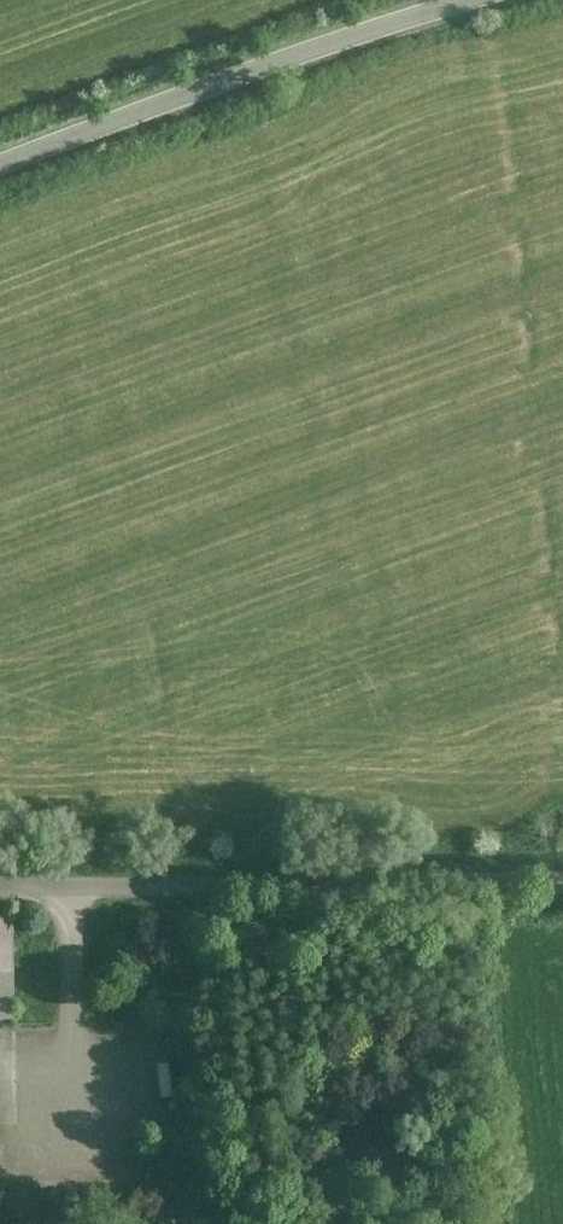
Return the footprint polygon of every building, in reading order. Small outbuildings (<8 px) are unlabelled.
[(0,915),(0,973),(11,973),(10,915),(0,915)] [(0,973),(0,1022),(12,1022),(11,973),(0,973)]
